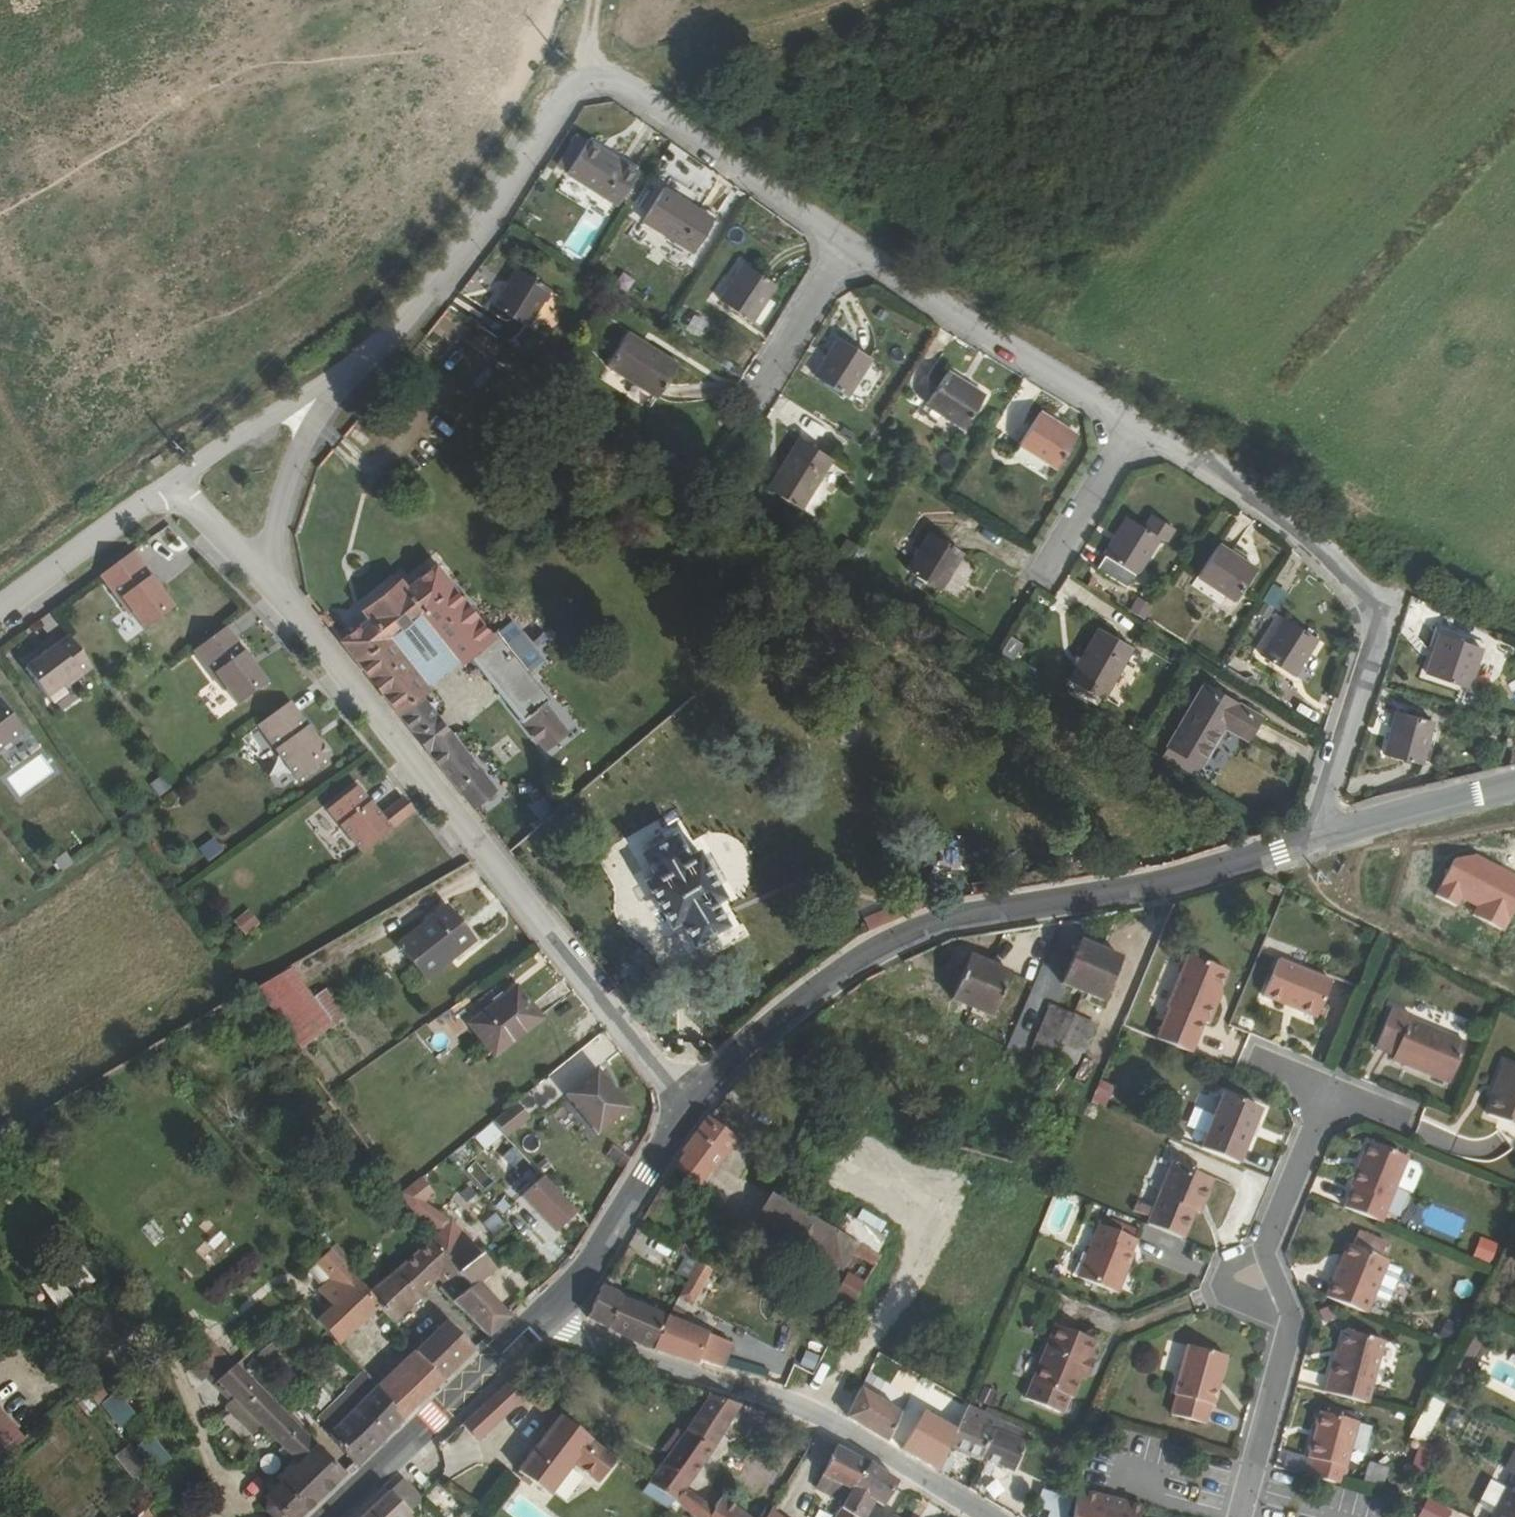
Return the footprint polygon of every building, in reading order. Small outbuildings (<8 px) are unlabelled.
[(628,167),(580,137),(560,170),(608,201),(628,167)] [(636,218),(684,249),(704,219),(657,187),(636,218)] [(748,319),(769,283),(740,264),(717,302),(748,319)] [(518,321),(543,284),(513,265),(488,301),(518,321)] [(690,315),(682,329),(698,338),(706,324),(690,315)] [(653,394),(673,363),(625,330),(604,361),(653,394)] [(865,360),(831,340),(809,374),(840,395),(865,360)] [(957,428),(976,397),(940,375),(922,406),(957,428)] [(1052,469),(1072,436),(1035,413),(1015,446),(1052,469)] [(793,505),(826,454),(795,434),(761,486),(793,505)] [(1147,521),(1140,531),(1155,542),(1161,545),(1169,534),(1147,521)] [(1155,542),(1140,531),(1124,522),(1092,570),(1123,592),(1155,542)] [(958,555),(926,535),(903,570),(935,589),(958,555)] [(173,603),(131,548),(99,572),(141,627),(148,623),(173,603)] [(1232,604),(1251,573),(1216,549),(1196,581),(1232,604)] [(337,640),(469,806),(490,788),(415,696),(425,687),(385,638),(416,612),(455,662),(464,655),(541,748),(564,730),(545,707),(549,702),(547,698),(555,690),(543,675),(534,683),(491,631),(490,634),(432,564),(402,588),(395,580),(359,608),(365,616),(337,640)] [(1277,612),(1285,595),(1268,587),(1260,603),(1277,612)] [(303,596),(315,612),(321,606),(310,590),(303,596)] [(1142,621),(1149,608),(1133,600),(1126,614),(1142,621)] [(385,638),(425,687),(455,662),(416,612),(385,638)] [(1257,658),(1290,680),(1313,645),(1279,623),(1257,658)] [(265,680),(223,625),(191,649),(221,688),(225,686),(237,702),(244,697),(265,680)] [(1131,653),(1097,632),(1068,682),(1103,701),(1131,653)] [(93,667),(67,634),(24,667),(46,696),(63,683),(66,686),(93,667)] [(1470,685),(1480,644),(1439,634),(1430,675),(1470,685)] [(1192,713),(1205,691),(1199,687),(1186,708),(1192,713)] [(1252,720),(1205,691),(1192,713),(1186,708),(1162,748),(1195,768),(1219,730),(1238,743),(1252,720)] [(297,781),(329,756),(287,700),(254,724),(297,781)] [(21,728),(0,701),(0,744),(21,728)] [(1384,752),(1418,761),(1430,719),(1394,709),(1384,752)] [(414,811),(401,796),(378,814),(354,785),(325,810),(361,853),(414,811)] [(638,850),(651,874),(641,880),(666,925),(677,918),(690,939),(723,920),(710,899),(721,892),(696,849),(686,854),(672,832),(638,850)] [(214,839),(198,849),(208,866),(224,856),(214,839)] [(864,920),(869,932),(914,913),(909,901),(864,920)] [(474,941),(446,907),(398,945),(426,980),(474,941)] [(241,936),(258,930),(252,912),(235,918),(241,936)] [(1122,959),(1079,941),(1062,984),(1104,1001),(1122,959)] [(1156,1039),(1191,1053),(1204,1022),(1208,1024),(1216,1006),(1213,1005),(1219,991),(1227,972),(1188,955),(1167,1007),(1169,1008),(1156,1039)] [(969,957),(951,999),(993,1017),(1011,974),(969,957)] [(1315,1018),(1331,981),(1279,959),(1262,995),(1315,1018)] [(253,988),(299,1051),(344,1017),(325,990),(312,999),(289,967),(253,988)] [(543,1020),(518,987),(469,1027),(493,1057),(543,1020)] [(1084,1054),(1097,1025),(1051,1005),(1033,1050),(1054,1059),(1055,1056),(1076,1065),(1082,1053),(1084,1054)] [(1468,1044),(1412,1019),(1414,1015),(1393,1006),(1375,1047),(1394,1056),(1393,1060),(1450,1084),(1468,1044)] [(1133,1016),(1128,1014),(1123,1025),(1129,1027),(1133,1016)] [(1497,1085),(1500,1086),(1495,1099),(1488,1118),(1514,1132),(1514,1071),(1505,1067),(1497,1085)] [(629,1109),(598,1069),(566,1095),(598,1134),(629,1109)] [(1105,1084),(1100,1095),(1109,1100),(1114,1088),(1105,1084)] [(1500,1086),(1497,1085),(1491,1097),(1495,1099),(1500,1086)] [(1225,1088),(1201,1147),(1239,1162),(1263,1105),(1225,1088)] [(505,1137),(527,1117),(515,1103),(491,1122),(505,1137)] [(711,1171),(734,1141),(708,1121),(685,1152),(687,1153),(676,1167),(699,1184),(709,1169),(711,1171)] [(1180,1144),(1193,1150),(1203,1130),(1190,1123),(1180,1144)] [(1344,1208),(1381,1223),(1396,1186),(1412,1193),(1420,1172),(1417,1166),(1406,1161),(1407,1158),(1368,1142),(1350,1186),(1352,1187),(1344,1208)] [(498,1171),(512,1161),(503,1148),(489,1157),(498,1171)] [(1143,1223),(1177,1236),(1189,1209),(1193,1198),(1200,1200),(1205,1186),(1202,1175),(1169,1161),(1143,1223)] [(477,1162),(467,1169),(481,1189),(491,1182),(477,1162)] [(543,1177),(521,1197),(555,1234),(577,1213),(543,1177)] [(452,1301),(488,1337),(509,1318),(478,1284),(496,1267),(496,1264),(486,1252),(483,1251),(480,1254),(451,1223),(424,1202),(433,1194),(420,1179),(400,1195),(415,1215),(442,1233),(434,1240),(460,1272),(458,1273),(469,1287),(452,1301)] [(850,1251),(855,1243),(772,1195),(758,1220),(840,1268),(850,1251)] [(1193,1198),(1189,1209),(1195,1212),(1200,1200),(1193,1198)] [(1102,1220),(1100,1225),(1134,1239),(1135,1234),(1102,1220)] [(1100,1225),(1099,1225),(1078,1277),(1117,1294),(1134,1253),(1131,1252),(1136,1240),(1134,1239),(1100,1225)] [(1359,1232),(1353,1246),(1381,1258),(1387,1244),(1359,1232)] [(378,1306),(393,1323),(437,1277),(443,1283),(439,1287),(452,1301),(469,1287),(458,1273),(460,1272),(434,1240),(371,1296),(370,1297),(378,1306)] [(1496,1266),(1504,1249),(1482,1241),(1475,1258),(1496,1266)] [(850,1251),(863,1259),(868,1250),(855,1243),(850,1251)] [(1348,1244),(1326,1298),(1366,1314),(1374,1296),(1387,1265),(1388,1261),(1381,1258),(1353,1246),(1348,1244)] [(332,1250),(350,1271),(354,1267),(336,1247),(332,1250)] [(370,1297),(371,1296),(350,1271),(332,1250),(317,1264),(331,1279),(317,1291),(332,1307),(317,1321),(337,1344),(378,1306),(370,1297)] [(868,1250),(863,1259),(874,1266),(879,1257),(868,1250)] [(711,1269),(699,1262),(679,1297),(692,1303),(711,1269)] [(1401,1271),(1387,1265),(1374,1296),(1389,1301),(1401,1271)] [(865,1285),(848,1275),(837,1295),(853,1304),(865,1285)] [(617,1293),(602,1286),(588,1318),(641,1346),(653,1350),(668,1318),(668,1317),(622,1299),(617,1293)] [(50,1293),(55,1311),(72,1306),(68,1289),(50,1293)] [(1325,1322),(1339,1316),(1334,1305),(1320,1311),(1325,1322)] [(721,1368),(723,1368),(727,1357),(733,1344),(679,1322),(684,1312),(674,1307),(668,1317),(668,1318),(653,1350),(699,1364),(700,1361),(721,1368)] [(181,1334),(191,1325),(184,1317),(173,1326),(181,1334)] [(1460,1329),(1447,1322),(1440,1336),(1454,1343),(1460,1329)] [(221,1378),(233,1366),(193,1323),(191,1325),(181,1334),(204,1360),(213,1370),(214,1371),(221,1378)] [(415,1353),(443,1380),(473,1350),(445,1323),(415,1353)] [(1085,1358),(1092,1340),(1055,1325),(1025,1399),(1054,1411),(1059,1399),(1066,1396),(1072,1398),(1081,1376),(1088,1359),(1085,1358)] [(1325,1393),(1367,1404),(1384,1341),(1345,1331),(1340,1351),(1337,1362),(1333,1361),(1325,1393)] [(271,1343),(260,1354),(267,1361),(278,1351),(271,1343)] [(1205,1424),(1210,1405),(1213,1406),(1226,1356),(1187,1346),(1174,1395),(1176,1396),(1171,1415),(1205,1424)] [(377,1390),(401,1420),(443,1380),(415,1353),(377,1390)] [(765,1381),(770,1371),(727,1357),(723,1368),(765,1381)] [(1088,1359),(1081,1376),(1086,1377),(1093,1361),(1088,1359)] [(213,1370),(204,1360),(192,1372),(202,1381),(213,1370)] [(345,1475),(302,1432),(288,1417),(235,1365),(233,1366),(221,1378),(214,1371),(208,1377),(228,1398),(231,1395),(235,1399),(227,1407),(252,1432),(260,1424),(299,1464),(265,1498),(270,1503),(267,1507),(267,1511),(273,1516),(302,1516),(345,1475)] [(377,1390),(362,1373),(317,1420),(331,1433),(329,1435),(356,1466),(401,1420),(377,1390)] [(513,1375),(463,1423),(480,1441),(526,1399),(550,1419),(540,1431),(544,1436),(562,1415),(513,1375)] [(984,1387),(979,1399),(990,1404),(995,1392),(984,1387)] [(901,1414),(861,1388),(847,1417),(888,1442),(901,1414)] [(1446,1400),(1432,1393),(1422,1412),(1436,1419),(1446,1400)] [(103,1404),(116,1432),(135,1424),(122,1396),(103,1404)] [(710,1396),(682,1437),(670,1456),(650,1483),(694,1516),(748,1516),(723,1497),(714,1510),(686,1491),(716,1448),(724,1433),(740,1405),(710,1396)] [(740,1405),(724,1433),(773,1447),(783,1420),(740,1405)] [(967,1406),(950,1444),(981,1458),(993,1430),(997,1419),(967,1406)] [(20,1433),(0,1409),(0,1450),(20,1433)] [(1334,1409),(1332,1415),(1356,1422),(1358,1416),(1334,1409)] [(1356,1422),(1332,1415),(1320,1412),(1308,1458),(1313,1459),(1308,1476),(1341,1485),(1358,1422),(1356,1422)] [(1422,1443),(1424,1443),(1436,1419),(1422,1412),(1419,1418),(1409,1438),(1422,1443)] [(288,1417),(302,1432),(306,1428),(292,1414),(288,1417)] [(562,1415),(544,1436),(517,1470),(547,1495),(576,1462),(600,1481),(618,1459),(562,1415)] [(1025,1432),(997,1419),(993,1430),(981,1458),(1012,1472),(1024,1443),(1021,1442),(1025,1432)] [(0,1450),(0,1460),(24,1438),(20,1433),(0,1450)] [(677,1433),(664,1452),(670,1456),(682,1437),(677,1433)] [(152,1437),(137,1449),(153,1470),(168,1458),(152,1437)] [(1411,1472),(1424,1476),(1434,1447),(1424,1443),(1422,1443),(1411,1472)] [(816,1488),(845,1502),(852,1488),(868,1463),(836,1446),(816,1488)] [(145,1509),(164,1490),(130,1447),(117,1457),(133,1477),(136,1475),(147,1487),(116,1516),(137,1516),(145,1509)] [(1514,1450),(1505,1469),(1514,1474),(1492,1516),(1514,1516),(1514,1450)] [(939,1472),(946,1476),(953,1463),(944,1459),(939,1472)] [(638,1462),(632,1470),(645,1479),(650,1472),(638,1462)] [(868,1463),(852,1488),(845,1502),(841,1509),(836,1516),(865,1516),(873,1501),(883,1507),(898,1483),(868,1463)] [(1360,1484),(1380,1491),(1387,1471),(1366,1465),(1360,1484)] [(363,1516),(411,1516),(410,1516),(411,1514),(410,1513),(423,1500),(403,1479),(363,1516)] [(1139,1505),(1072,1484),(1070,1498),(1069,1510),(1069,1516),(1136,1516),(1139,1505)] [(1069,1510),(1070,1498),(1039,1487),(1034,1506),(1063,1516),(1065,1509),(1069,1510)] [(1423,1516),(1439,1516),(1442,1510),(1428,1504),(1423,1516)] [(773,1507),(767,1516),(786,1516),(773,1507)]
